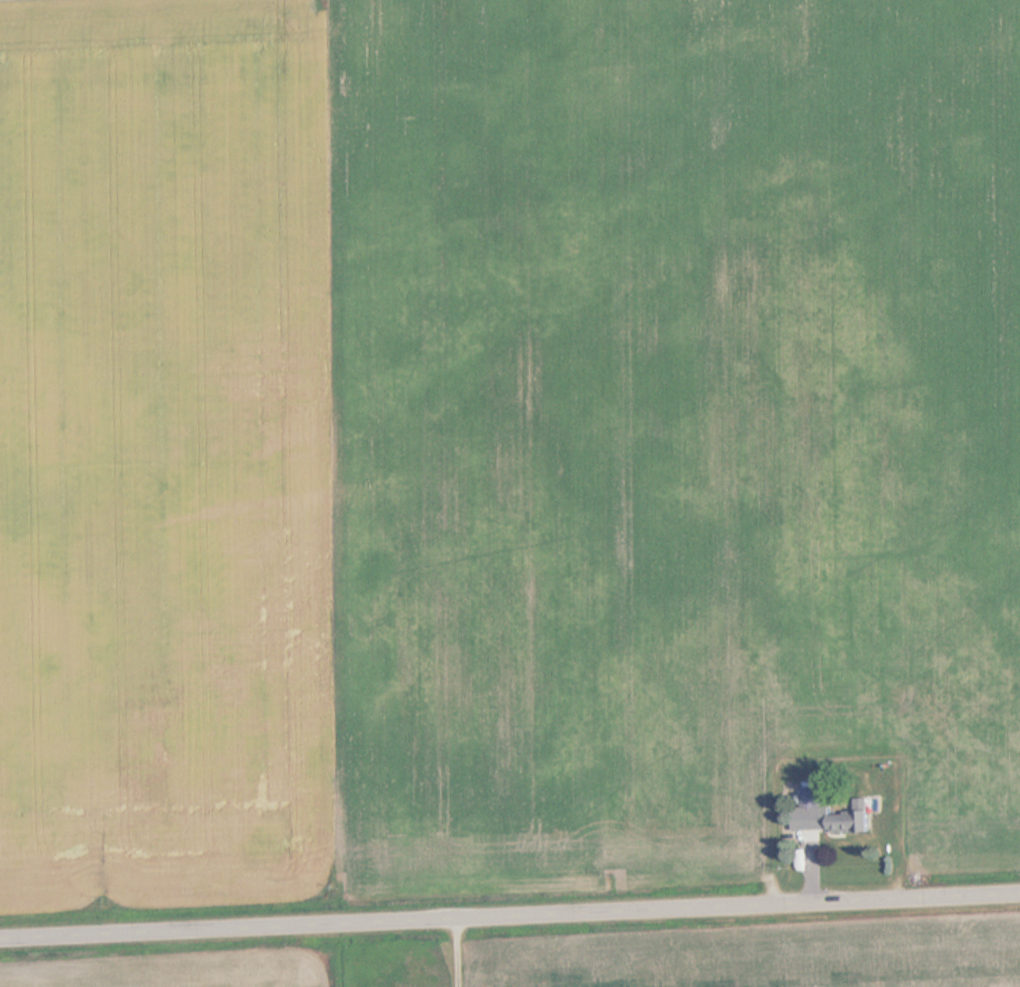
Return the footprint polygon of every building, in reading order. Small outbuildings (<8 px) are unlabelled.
[(822,808),(822,786),(804,786),(804,808),(822,808)] [(875,831),(875,811),(835,811),(835,831),(875,831)]
